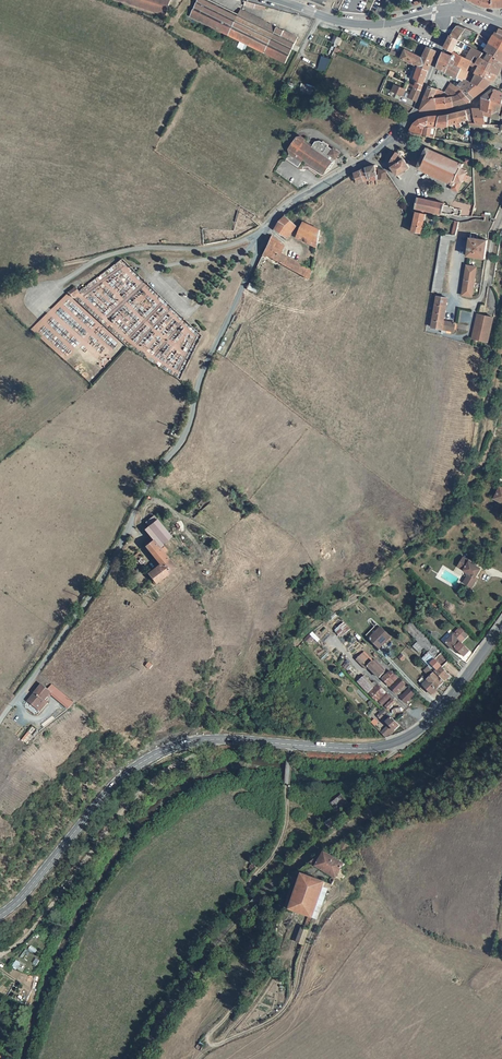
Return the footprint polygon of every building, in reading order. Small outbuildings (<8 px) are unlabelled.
[(171,0),(120,0),(167,16),(173,0),(171,0)] [(228,37),(233,28),(238,16),(205,0),(198,0),(189,18),(221,34),(228,37)] [(481,8),(490,10),(501,9),(501,0),(484,0),(481,8)] [(266,23),(241,11),(238,16),(233,28),(269,45),(277,28),(269,25),(268,28),(264,27),(266,23)] [(277,28),(269,45),(233,28),(228,37),(285,65),(290,53),(296,56),(299,50),(294,47),(297,39),(277,28)] [(453,32),(450,37),(457,41),(459,37),(469,40),(472,34),(457,28),(453,32)] [(499,33),(496,32),(493,36),(501,42),(501,36),(498,34),(499,33)] [(479,43),(482,39),(478,36),(473,44),(477,47),(479,43)] [(501,52),(501,42),(493,36),(489,43),(501,52)] [(452,54),(458,42),(457,41),(450,37),(443,49),(452,54)] [(337,46),(339,42),(340,40),(334,38),(332,44),(337,46)] [(489,43),(486,48),(479,43),(477,47),(484,52),(483,52),(488,55),(501,65),(501,52),(489,43)] [(421,59),(416,68),(427,73),(432,60),(435,53),(426,49),(421,59)] [(416,68),(421,59),(418,58),(404,51),(401,57),(397,55),(396,58),(416,68)] [(474,86),(485,91),(466,76),(467,74),(450,60),(451,57),(442,54),(436,69),(456,81),(457,80),(461,82),(463,80),(464,81),(474,86)] [(470,71),(473,66),(475,64),(466,60),(459,57),(454,54),(453,54),(451,57),(450,60),(467,74),(470,71)] [(501,66),(501,65),(488,55),(483,61),(499,72),(501,66)] [(317,71),(324,74),(330,61),(322,58),(317,71)] [(483,61),(479,66),(495,77),(499,72),(483,61)] [(491,84),(495,77),(479,66),(475,64),(473,66),(480,70),(477,75),(491,84)] [(412,89),(420,92),(427,73),(416,68),(411,80),(414,81),(412,89)] [(477,75),(470,71),(467,74),(466,76),(485,91),(491,84),(477,75)] [(464,90),(473,100),(485,91),(474,86),(464,81),(463,80),(461,82),(458,87),(463,90),(464,90)] [(300,93),(311,97),(314,90),(307,86),(307,87),(302,85),(300,89),(300,93)] [(432,100),(435,100),(445,98),(445,99),(451,98),(458,94),(461,92),(463,90),(458,87),(457,89),(451,85),(444,94),(436,91),(432,100)] [(394,88),(391,94),(402,99),(405,93),(394,88)] [(436,91),(429,88),(423,102),(432,100),(436,91)] [(412,89),(408,101),(415,104),(420,92),(412,89)] [(464,90),(463,90),(461,92),(470,102),(473,100),(464,90)] [(494,93),(492,91),(482,99),(493,102),(494,93)] [(493,102),(492,106),(500,108),(501,102),(501,94),(495,91),(494,93),(493,102)] [(470,102),(461,92),(458,94),(466,104),(470,102)] [(466,104),(458,94),(451,98),(453,108),(466,104)] [(453,108),(451,98),(445,99),(445,98),(435,100),(436,111),(441,111),(446,110),(451,109),(453,108)] [(472,120),(473,125),(481,125),(484,125),(483,123),(483,117),(488,118),(490,112),(491,113),(492,106),(493,102),(482,99),(482,112),(482,116),(472,117),(472,120)] [(436,111),(435,100),(432,100),(423,102),(419,113),(436,111)] [(500,108),(492,106),(491,113),(490,120),(499,122),(500,118),(497,117),(500,108)] [(448,127),(454,126),(455,129),(461,128),(461,123),(467,121),(467,120),(466,113),(448,117),(448,127)] [(423,137),(429,138),(429,136),(432,129),(436,128),(439,118),(439,117),(429,119),(425,129),(423,137)] [(439,118),(436,128),(436,129),(448,128),(448,127),(448,117),(439,118)] [(425,129),(429,119),(418,121),(412,127),(407,134),(423,137),(425,129)] [(314,144),(311,142),(309,144),(302,139),(298,140),(289,151),(290,155),(287,160),(298,168),(304,161),(324,175),(332,164),(333,165),(340,155),(334,150),(333,152),(328,148),(329,147),(323,143),(322,144),(320,143),(315,144),(314,144)] [(455,196),(461,184),(463,178),(464,176),(463,176),(464,174),(461,172),(463,167),(429,151),(429,150),(427,149),(424,153),(424,156),(421,165),(419,166),(416,171),(419,173),(420,172),(450,187),(450,188),(451,189),(449,193),(455,196)] [(390,164),(390,167),(397,178),(409,169),(403,161),(395,155),(390,164)] [(377,177),(374,167),(365,170),(368,182),(378,180),(378,179),(377,177)] [(378,180),(384,181),(386,174),(386,173),(379,172),(378,179),(378,180)] [(360,173),(352,176),(350,178),(355,186),(357,185),(360,184),(363,183),(360,173)] [(416,200),(415,203),(414,210),(441,217),(443,205),(416,200)] [(280,222),(279,224),(274,232),(286,240),(291,233),(294,228),(301,223),(291,213),(280,222)] [(421,234),(425,215),(416,213),(412,233),(421,234)] [(318,244),(320,232),(304,224),(297,234),(318,244)] [(294,238),(316,249),(318,244),(297,234),(294,238)] [(456,237),(453,237),(441,235),(435,270),(432,293),(441,295),(450,241),(456,242),(456,237)] [(484,261),(487,242),(469,239),(466,258),(484,261)] [(261,257),(307,281),(310,272),(279,255),(282,248),(269,240),(261,257)] [(476,269),(466,268),(461,298),(471,300),(476,269)] [(257,288),(248,283),(245,289),(254,294),(257,288)] [(74,286),(66,292),(71,296),(77,291),(74,286)] [(443,324),(448,303),(437,301),(433,329),(443,331),(442,335),(452,337),(453,333),(454,333),(456,326),(443,324)] [(478,317),(473,341),(489,344),(494,320),(478,317)] [(496,427),(493,436),(501,438),(501,429),(496,427)] [(492,500),(501,505),(501,490),(499,488),(492,500)] [(142,530),(151,542),(164,532),(155,521),(142,530)] [(161,548),(161,547),(160,545),(168,538),(164,532),(151,542),(158,550),(160,549),(161,548)] [(163,556),(166,553),(161,547),(161,548),(160,549),(158,550),(151,542),(142,549),(145,554),(147,552),(159,566),(147,576),(155,585),(174,570),(163,556)] [(476,577),(481,569),(468,561),(468,562),(463,558),(458,567),(469,573),(463,582),(472,588),(478,578),(476,577)] [(131,561),(125,566),(129,570),(134,565),(131,561)] [(334,631),(340,637),(349,629),(343,623),(334,631)] [(370,640),(379,650),(391,639),(381,629),(378,625),(366,636),(370,640)] [(413,625),(406,632),(427,653),(432,658),(441,668),(443,669),(449,663),(413,625)] [(468,653),(460,646),(468,638),(459,629),(445,644),(453,652),(454,650),(463,659),(468,653)] [(315,640),(309,634),(305,639),(311,644),(315,640)] [(436,672),(440,669),(441,668),(432,658),(427,653),(425,655),(427,657),(422,661),(429,668),(430,666),(436,672)] [(382,675),(378,670),(368,660),(362,654),(356,661),(357,662),(360,659),(365,664),(362,667),(365,670),(366,668),(378,679),(382,675)] [(370,659),(368,660),(378,670),(379,668),(370,659)] [(445,674),(440,669),(436,672),(435,674),(440,679),(445,674)] [(380,679),(388,688),(397,679),(389,670),(380,679)] [(444,683),(449,678),(445,674),(440,679),(444,683)] [(364,675),(357,682),(386,712),(395,703),(374,681),(372,683),(364,675)] [(436,692),(443,685),(439,680),(434,676),(427,683),(436,692)] [(399,678),(389,688),(396,695),(406,685),(399,678)] [(431,697),(436,692),(427,683),(422,687),(431,697)] [(44,701),(47,703),(53,695),(43,687),(30,704),(38,710),(44,701)] [(405,704),(415,695),(408,688),(398,697),(405,704)] [(44,701),(38,710),(41,712),(43,713),(49,705),(47,703),(44,701)] [(390,736),(399,727),(383,711),(376,718),(379,722),(381,720),(388,727),(381,734),(386,740),(392,737),(390,736)] [(341,797),(331,805),(338,814),(349,806),(341,797)] [(337,827),(334,822),(332,820),(326,825),(326,826),(330,832),(337,827)] [(342,845),(338,854),(344,856),(348,848),(342,845)] [(336,878),(341,881),(344,874),(339,871),(342,865),(323,855),(316,867),(335,879),(336,878)] [(246,870),(250,874),(256,868),(253,864),(246,870)] [(299,875),(288,909),(287,910),(291,912),(303,876),(299,875)] [(303,876),(291,912),(308,919),(313,921),(322,893),(324,890),(329,892),(331,886),(303,876)] [(303,932),(308,934),(313,921),(308,919),(303,932)] [(297,945),(303,948),(308,934),(303,932),(302,931),(297,945)]
